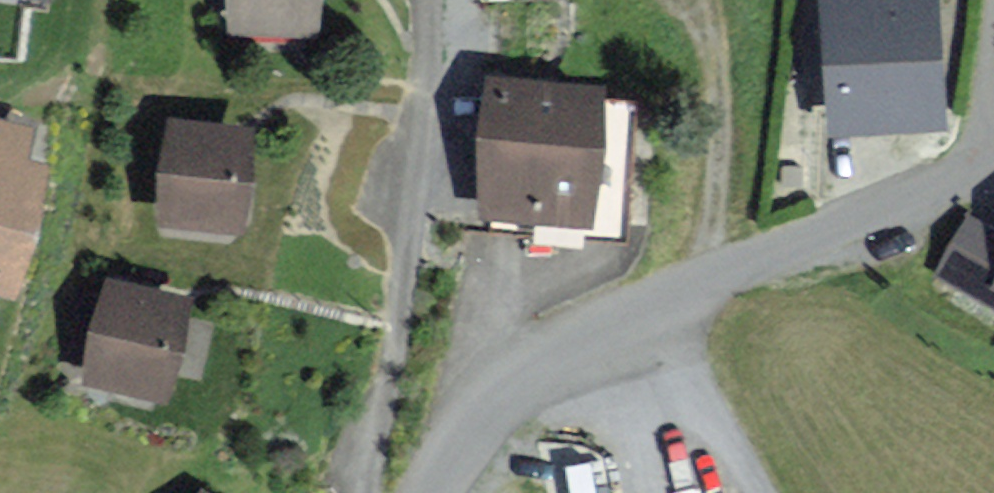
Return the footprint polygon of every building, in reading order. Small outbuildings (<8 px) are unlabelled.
[(236,28),(316,31),(317,0),(237,0),(236,28)] [(834,129),(935,125),(929,0),(828,0),(834,129)] [(594,91),(497,85),(490,213),(587,218),(594,91)] [(28,131),(0,123),(0,287),(9,289),(43,174),(18,167),(28,131)] [(249,133),(172,125),(161,219),(238,228),(249,133)] [(937,272),(993,304),(993,231),(970,216),(937,272)] [(183,303),(109,287),(88,382),(162,398),(183,303)]
